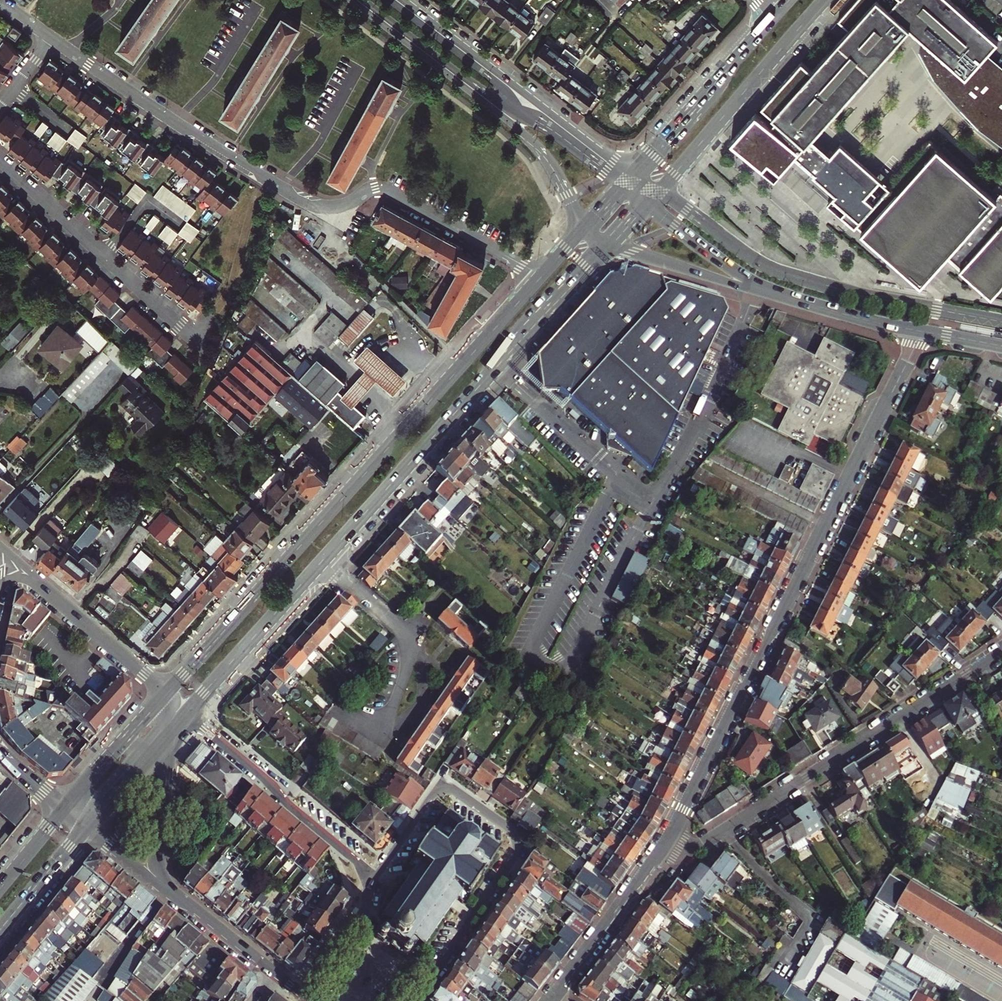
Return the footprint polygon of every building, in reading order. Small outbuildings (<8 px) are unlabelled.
[(120,45),(136,56),(149,37),(155,28),(174,0),(151,0),(120,45)] [(505,0),(483,0),(480,4),(493,15),(505,0)] [(507,25),(519,10),(506,0),(505,0),(493,15),(507,25)] [(946,258),(995,200),(930,141),(890,188),(842,144),(831,154),(811,137),(909,27),(922,41),(920,52),(934,78),(979,129),(1001,146),(1001,68),(988,55),(998,42),(950,0),(858,0),(840,20),(851,29),(813,72),(802,62),(763,107),(778,122),(773,126),(757,113),(732,141),(776,179),(787,168),(796,157),(815,173),(813,175),(835,195),(828,202),(855,226),(858,223),(864,229),(862,233),(923,284),(946,258)] [(507,25),(521,37),(533,22),(529,18),(532,13),(522,5),(519,10),(507,25)] [(537,18),(544,23),(553,12),(546,7),(537,18)] [(300,25),(283,15),(223,113),(240,123),(252,103),(258,93),(282,55),(288,45),(300,25)] [(682,36),(697,50),(716,28),(701,15),(682,36)] [(673,28),(675,25),(669,20),(667,23),(673,28)] [(663,27),(669,32),(673,28),(667,23),(663,27)] [(14,26),(8,34),(16,40),(22,32),(14,26)] [(565,39),(568,42),(574,35),(570,32),(565,39)] [(568,42),(572,44),(577,37),(574,35),(568,42)] [(670,49),(685,62),(697,50),(682,36),(670,49)] [(22,53),(7,41),(1,49),(0,48),(0,66),(8,72),(22,53)] [(533,58),(547,70),(559,53),(545,42),(533,58)] [(649,53),(652,49),(645,43),(642,47),(649,53)] [(564,47),(559,53),(547,70),(561,81),(567,72),(574,64),(578,58),(564,47)] [(646,56),(649,53),(642,47),(639,50),(646,56)] [(659,62),(674,75),(685,62),(670,49),(659,62)] [(592,60),(596,63),(601,57),(598,54),(592,60)] [(596,63),(600,66),(605,59),(601,57),(596,63)] [(64,70),(51,60),(39,76),(47,81),(45,84),(50,88),(51,87),(57,92),(58,90),(67,78),(61,74),(64,70)] [(646,75),(661,89),(674,75),(659,62),(646,75)] [(8,72),(0,66),(0,82),(8,72)] [(626,79),(628,76),(622,70),(619,73),(626,79)] [(555,88),(569,99),(581,83),(567,72),(561,81),(555,88)] [(622,83),(626,79),(619,73),(616,76),(617,78),(622,83)] [(70,74),(67,78),(58,90),(65,96),(63,98),(69,103),(70,101),(80,88),(83,84),(70,74)] [(402,84),(385,74),(329,175),(347,185),(358,165),(363,154),(386,114),(391,104),(402,84)] [(635,88),(650,101),(661,89),(646,75),(635,88)] [(569,99),(583,110),(596,94),(581,83),(569,99)] [(85,92),(80,88),(70,101),(75,105),(74,107),(80,111),(82,108),(89,114),(98,103),(102,99),(88,88),(85,92)] [(616,109),(631,123),(650,101),(635,88),(616,109)] [(114,108),(102,99),(98,103),(89,114),(87,116),(93,121),(95,118),(102,124),(111,112),(114,108)] [(120,119),(111,112),(102,124),(101,126),(104,128),(103,129),(100,133),(116,145),(120,140),(128,129),(118,121),(120,119)] [(7,114),(0,122),(0,133),(8,139),(10,136),(16,140),(21,134),(26,128),(20,124),(22,121),(16,117),(14,120),(7,114)] [(48,125),(42,121),(34,132),(40,136),(48,125)] [(87,136),(76,127),(71,133),(83,141),(87,136)] [(130,127),(128,129),(120,140),(122,142),(119,147),(135,159),(138,154),(146,143),(136,136),(138,133),(130,127)] [(61,134),(56,130),(47,142),(53,146),(61,134)] [(83,141),(71,133),(67,139),(78,147),(83,141)] [(28,140),(21,134),(16,140),(9,149),(22,159),(34,144),(36,142),(30,137),(28,140)] [(67,139),(61,134),(53,146),(59,150),(67,139)] [(148,141),(146,143),(138,154),(141,156),(137,161),(146,168),(153,173),(163,161),(165,158),(155,150),(157,147),(148,141)] [(190,153),(177,142),(167,155),(165,158),(163,161),(168,165),(170,162),(177,167),(190,153)] [(41,150),(34,144),(22,159),(21,159),(34,170),(46,154),(48,151),(43,147),(41,150)] [(203,162),(190,153),(177,167),(175,170),(181,174),(183,172),(190,177),(203,162)] [(53,159),(46,154),(34,170),(47,179),(52,173),(61,161),(55,157),(53,159)] [(62,160),(61,161),(52,173),(61,180),(62,177),(72,185),(81,175),(84,170),(68,158),(65,162),(62,160)] [(216,172),(203,162),(190,177),(188,180),(194,184),(196,182),(203,187),(211,178),(216,172)] [(83,177),(81,175),(72,185),(70,188),(79,194),(81,192),(91,199),(99,189),(103,184),(87,172),(83,177)] [(224,188),(211,178),(203,187),(201,190),(196,196),(202,200),(204,197),(211,203),(224,188)] [(147,190),(135,182),(131,188),(142,196),(147,190)] [(0,185),(0,214),(3,217),(5,215),(14,205),(9,200),(13,196),(1,184),(0,185)] [(168,188),(162,184),(154,195),(159,199),(168,188)] [(102,191),(99,189),(91,199),(89,202),(98,208),(100,206),(109,213),(115,207),(122,198),(105,186),(102,191)] [(142,196),(131,188),(127,193),(138,202),(142,196)] [(173,192),(168,188),(159,199),(165,203),(173,192)] [(237,198),(224,188),(211,203),(209,205),(215,210),(217,207),(225,213),(237,198)] [(179,196),(173,192),(165,203),(170,207),(179,196)] [(946,258),(992,298),(1001,287),(1001,193),(1001,192),(995,200),(946,258)] [(184,200),(179,196),(170,207),(176,212),(184,200)] [(18,200),(14,205),(5,215),(12,221),(10,223),(20,233),(22,231),(31,221),(26,216),(30,211),(18,200)] [(190,205),(184,200),(176,212),(181,216),(190,205)] [(195,209),(190,205),(181,216),(187,220),(195,209)] [(373,221),(393,232),(402,216),(382,205),(373,221)] [(122,212),(115,207),(109,213),(107,216),(103,222),(116,232),(130,214),(124,210),(122,212)] [(160,218),(154,214),(145,225),(151,230),(160,218)] [(48,228),(36,216),(31,221),(22,231),(29,237),(27,240),(38,250),(40,247),(48,237),(43,233),(48,228)] [(393,232),(413,243),(422,227),(402,216),(393,232)] [(199,229),(187,220),(183,226),(195,235),(199,229)] [(172,228),(167,223),(158,235),(164,239),(172,228)] [(360,295),(283,225),(277,239),(281,243),(287,247),(292,252),(297,257),(302,261),(307,266),(312,270),(317,275),(322,279),(328,284),(333,289),(338,294),(343,298),(348,303),(353,307),(358,312),(367,302),(360,295)] [(195,235),(183,226),(178,232),(190,241),(195,235)] [(413,243),(433,254),(442,237),(422,227),(413,243)] [(139,234),(131,228),(120,244),(133,254),(144,238),(146,236),(141,231),(139,234)] [(178,232),(172,228),(164,239),(170,243),(178,232)] [(65,244),(53,232),(48,237),(40,247),(47,253),(44,256),(55,265),(57,263),(65,253),(60,249),(65,244)] [(453,265),(460,252),(462,248),(442,237),(433,254),(426,263),(433,268),(440,258),(452,264),(453,265)] [(152,244),(144,238),(133,254),(145,263),(155,251),(159,246),(154,241),(152,244)] [(70,248),(65,253),(57,263),(64,269),(61,272),(72,281),(74,279),(83,269),(78,265),(82,260),(70,248)] [(162,257),(155,251),(145,263),(143,266),(156,276),(168,261),(170,258),(164,254),(162,257)] [(430,322),(446,331),(483,264),(460,252),(453,265),(459,268),(430,322)] [(269,256),(264,269),(259,282),(264,287),(269,291),(274,296),(279,300),(284,305),(289,310),(294,314),(299,319),(309,308),(317,299),(312,294),(307,289),(302,284),(297,280),(292,276),(286,271),(282,267),(276,262),(269,256)] [(175,267),(168,261),(156,276),(169,286),(179,274),(183,268),(177,264),(175,267)] [(87,264),(83,269),(74,279),(81,285),(78,287),(84,292),(86,290),(89,287),(99,276),(87,264)] [(610,440),(614,440),(627,452),(667,408),(641,385),(609,357),(665,294),(663,287),(660,278),(633,270),(609,277),(593,294),(592,295),(537,356),(541,391),(557,389),(570,401),(607,434),(609,436),(610,440)] [(393,276),(396,288),(410,284),(407,272),(393,276)] [(186,279),(179,274),(169,286),(167,289),(180,299),(192,283),(194,281),(188,276),(186,279)] [(100,275),(99,276),(89,287),(100,297),(95,303),(110,317),(115,311),(121,305),(115,299),(120,294),(100,275)] [(720,295),(698,289),(660,278),(663,287),(669,286),(698,294),(722,300),(720,295)] [(199,289),(192,283),(180,299),(193,309),(195,306),(201,310),(211,297),(205,293),(207,290),(201,286),(199,289)] [(697,374),(703,361),(716,335),(725,315),(726,312),(722,300),(698,294),(669,286),(663,287),(665,294),(609,357),(641,385),(667,408),(694,379),(697,374)] [(367,302),(372,298),(364,290),(360,295),(367,302)] [(247,313),(243,318),(237,323),(247,332),(252,327),(257,322),(261,325),(266,330),(271,335),(276,340),(285,330),(280,325),(275,320),(270,316),(265,311),(260,306),(251,298),(242,308),(247,313)] [(127,311),(121,305),(115,311),(110,317),(125,331),(130,325),(141,336),(153,324),(133,305),(127,311)] [(339,336),(348,345),(374,317),(365,308),(339,336)] [(331,311),(322,321),(313,331),(318,336),(323,340),(328,345),(337,335),(347,325),(341,320),(336,316),(331,311)] [(771,320),(781,325),(786,315),(775,312),(771,320)] [(48,352),(64,365),(83,342),(87,338),(100,350),(111,339),(88,318),(78,329),(73,334),(68,330),(48,352)] [(4,339),(13,348),(22,338),(27,332),(32,327),(23,319),(18,324),(13,329),(4,339)] [(41,346),(48,352),(68,330),(60,323),(41,346)] [(173,342),(153,324),(141,336),(152,346),(147,352),(163,366),(164,364),(173,354),(167,348),(173,342)] [(787,345),(792,348),(796,340),(791,337),(787,345)] [(111,339),(100,350),(63,391),(72,400),(77,395),(81,390),(86,385),(90,380),(95,376),(99,372),(104,366),(108,362),(106,361),(111,356),(119,347),(111,339)] [(246,434),(254,425),(274,404),(277,406),(283,399),(311,424),(328,406),(298,378),(292,373),(289,370),(280,362),(255,340),(204,397),(246,434)] [(813,435),(836,447),(867,386),(844,374),(853,357),(824,342),(815,359),(792,348),(787,345),(761,396),(789,410),(778,432),(807,447),(813,435)] [(347,390),(359,400),(377,380),(394,395),(407,381),(368,345),(355,360),(366,369),(347,390)] [(138,364),(119,347),(111,356),(115,360),(120,365),(125,369),(130,374),(138,364)] [(174,352),(173,354),(164,364),(175,374),(173,376),(181,383),(193,370),(174,352)] [(294,356),(289,352),(280,362),(289,370),(299,361),(294,356)] [(342,395),(337,390),(342,385),(314,360),(309,355),(292,373),(298,378),(328,406),(353,428),(365,416),(354,406),(342,395)] [(342,385),(344,382),(317,357),(314,360),(342,385)] [(150,427),(165,412),(144,392),(147,390),(134,378),(143,368),(138,364),(130,374),(120,384),(130,394),(123,401),(140,418),(133,426),(141,434),(149,426),(150,427)] [(667,408),(677,417),(695,379),(697,374),(694,379),(667,408)] [(940,404),(948,408),(955,393),(947,389),(945,381),(935,376),(929,388),(928,388),(919,403),(936,412),(940,404)] [(962,397),(969,400),(976,386),(969,382),(962,397)] [(30,406),(40,416),(60,393),(51,386),(42,396),(41,395),(30,406)] [(969,400),(976,404),(983,389),(976,386),(969,400)] [(976,404),(982,407),(989,393),(983,389),(976,404)] [(354,406),(359,400),(347,390),(342,395),(354,406)] [(989,410),(996,396),(989,393),(982,407),(989,410)] [(996,396),(989,410),(1001,417),(1001,399),(996,396)] [(536,439),(532,434),(513,416),(497,401),(490,408),(486,413),(508,433),(527,450),(536,439)] [(932,439),(940,424),(932,420),(936,412),(919,403),(911,419),(912,420),(909,427),(932,439)] [(632,456),(651,473),(677,417),(667,408),(627,452),(632,456)] [(505,436),(508,433),(486,413),(478,422),(511,451),(515,455),(518,452),(506,442),(503,439),(505,436)] [(508,454),(511,451),(478,422),(470,432),(491,451),(496,455),(502,449),(508,454)] [(486,455),(491,451),(470,432),(460,443),(478,459),(484,453),(486,455)] [(624,454),(627,452),(614,440),(610,440),(609,436),(607,434),(608,448),(624,454)] [(17,452),(28,441),(21,435),(11,447),(17,452)] [(487,468),(478,459),(460,443),(451,452),(479,477),(483,472),(487,468)] [(892,463),(909,471),(917,453),(901,445),(892,463)] [(716,449),(707,459),(709,460),(717,450),(716,449)] [(798,491),(760,472),(717,450),(709,460),(743,477),(778,495),(813,513),(819,502),(798,491)] [(480,478),(479,477),(451,452),(443,461),(473,488),(477,484),(476,483),(480,478)] [(292,476),(312,494),(327,477),(318,470),(321,467),(310,457),(292,476)] [(465,497),(473,488),(443,461),(435,470),(446,480),(465,497)] [(885,478),(901,486),(909,471),(892,463),(885,478)] [(778,480),(785,484),(792,471),(784,467),(778,480)] [(832,477),(811,467),(798,491),(819,502),(832,477)] [(491,479),(495,475),(487,468),(483,472),(491,479)] [(699,469),(690,479),(691,480),(700,470),(699,469)] [(784,513),(737,489),(700,470),(691,480),(731,500),(776,523),(801,536),(807,524),(784,513)] [(15,485),(0,471),(0,500),(15,485)] [(260,500),(277,514),(297,492),(306,500),(312,494),(292,476),(286,471),(260,500)] [(878,492),(894,500),(901,486),(885,478),(878,492)] [(434,493),(438,496),(434,501),(449,514),(455,519),(468,504),(475,510),(477,508),(465,497),(446,480),(437,489),(434,493)] [(38,511),(33,506),(39,499),(25,486),(4,508),(24,526),(38,511)] [(153,501),(156,504),(165,495),(160,491),(153,499),(152,501),(153,501)] [(870,507),(886,516),(894,500),(878,492),(870,507)] [(426,502),(422,506),(415,515),(440,538),(442,535),(436,529),(449,514),(434,501),(430,505),(426,502)] [(863,522),(879,531),(886,516),(870,507),(863,522)] [(260,537),(258,536),(269,523),(253,508),(236,526),(253,541),(262,549),(268,543),(263,537),(262,537),(260,537)] [(152,531),(163,541),(178,524),(163,510),(147,527),(152,531)] [(440,538),(415,515),(413,513),(396,532),(415,549),(424,557),(441,539),(440,538)] [(555,528),(560,533),(567,519),(561,514),(555,528)] [(34,535),(47,547),(54,539),(64,528),(51,516),(34,535)] [(98,564),(98,562),(84,550),(79,556),(79,555),(101,529),(91,520),(66,549),(53,565),(79,587),(98,564)] [(891,520),(886,531),(893,535),(898,523),(891,520)] [(855,537),(871,546),(879,531),(863,522),(855,537)] [(132,533),(137,537),(147,526),(144,524),(144,523),(143,523),(132,533)] [(773,552),(790,561),(803,537),(802,537),(801,536),(776,523),(772,530),(781,535),(773,552)] [(137,537),(141,541),(152,531),(147,527),(147,526),(137,537)] [(240,555),(253,541),(236,526),(223,539),(223,540),(240,555)] [(667,534),(679,539),(683,530),(671,526),(667,534)] [(548,537),(552,541),(559,533),(555,530),(548,537)] [(764,548),(773,552),(781,535),(772,530),(764,548)] [(404,562),(415,549),(396,532),(385,544),(398,557),(404,562)] [(449,546),(451,543),(442,535),(440,538),(441,539),(445,542),(449,546)] [(848,552),(864,561),(871,546),(855,537),(848,552)] [(48,571),(53,565),(66,549),(54,539),(47,547),(36,561),(48,571)] [(445,542),(441,539),(424,557),(428,560),(445,542)] [(231,572),(244,558),(240,555),(223,540),(211,554),(231,572)] [(785,572),(790,561),(773,552),(764,548),(747,540),(741,550),(753,556),(785,572)] [(373,557),(387,570),(398,557),(385,544),(373,557)] [(516,550),(522,556),(526,552),(520,546),(516,550)] [(133,558),(143,568),(151,559),(140,549),(133,558)] [(840,568),(856,576),(864,561),(848,552),(840,568)] [(217,589),(222,594),(237,577),(231,572),(211,554),(206,559),(214,566),(203,577),(217,589)] [(638,581),(643,572),(647,563),(632,555),(609,599),(625,607),(627,602),(633,592),(638,581)] [(779,583),(785,572),(753,556),(748,567),(779,583)] [(358,578),(370,588),(387,570),(373,557),(362,570),(363,572),(358,578)] [(139,573),(143,568),(133,558),(128,563),(139,573)] [(757,585),(774,594),(779,583),(748,567),(736,561),(734,566),(731,571),(743,577),(757,585)] [(832,583),(848,591),(856,576),(840,568),(832,583)] [(205,602),(217,589),(203,577),(196,571),(185,583),(187,585),(205,602)] [(769,605),(774,594),(757,585),(743,577),(737,588),(769,605)] [(122,594),(126,589),(115,578),(110,584),(122,594)] [(763,615),(769,605),(737,588),(728,583),(725,589),(734,594),(732,599),(763,615)] [(825,598),(841,606),(847,593),(848,591),(832,583),(825,598)] [(116,600),(122,594),(110,584),(104,590),(116,600)] [(194,614),(205,602),(187,585),(176,597),(181,602),(194,614)] [(997,592),(995,591),(984,603),(983,602),(977,608),(989,619),(994,613),(1001,620),(1001,597),(997,592)] [(24,629),(22,627),(39,607),(22,593),(15,594),(6,637),(21,641),(24,629)] [(326,611),(339,623),(356,604),(344,593),(338,599),(337,598),(326,611)] [(817,613),(834,621),(841,606),(825,598),(817,613)] [(758,626),(763,615),(732,599),(726,610),(758,626)] [(163,608),(183,627),(194,614),(181,602),(175,609),(165,600),(160,606),(163,608)] [(437,622),(467,650),(484,631),(482,629),(478,626),(469,634),(451,618),(459,609),(455,605),(453,603),(437,622)] [(752,637),(758,626),(726,610),(718,605),(714,611),(723,617),(721,620),(752,637)] [(21,641),(25,642),(48,614),(39,607),(22,627),(24,629),(21,641)] [(622,617),(629,621),(634,611),(627,607),(622,617)] [(984,625),(984,624),(989,619),(977,608),(972,613),(965,607),(952,622),(957,627),(971,639),(984,625)] [(172,639),(183,627),(163,608),(152,621),(153,621),(158,627),(172,639)] [(328,635),(339,623),(326,611),(315,623),(328,635)] [(809,630),(825,638),(834,621),(817,613),(809,630)] [(747,647),(752,637),(721,620),(716,631),(747,647)] [(159,654),(172,639),(158,627),(153,621),(146,629),(147,629),(140,637),(159,654)] [(303,636),(317,648),(328,635),(315,623),(303,636)] [(702,637),(742,658),(747,647),(716,631),(708,627),(702,637)] [(948,644),(958,653),(971,639),(957,627),(945,640),(937,634),(932,640),(942,650),(948,644)] [(487,642),(490,638),(484,633),(480,637),(487,642)] [(378,651),(388,639),(382,634),(372,646),(378,651)] [(292,648),(306,661),(317,648),(303,636),(292,648)] [(26,653),(27,645),(25,642),(21,641),(6,637),(3,648),(26,653)] [(736,669),(742,658),(702,637),(700,643),(708,647),(705,652),(736,669)] [(912,656),(926,668),(942,650),(932,640),(930,639),(925,644),(919,639),(911,648),(911,649),(908,652),(912,656)] [(783,650),(794,656),(798,648),(784,640),(780,648),(783,650)] [(1,658),(27,664),(29,653),(26,653),(3,648),(1,658)] [(281,661),(295,673),(306,661),(292,648),(281,661)] [(811,675),(815,666),(800,659),(794,656),(783,650),(778,660),(792,668),(814,680),(823,685),(825,683),(811,675)] [(731,680),(736,669),(705,652),(699,663),(731,680)] [(81,725),(95,737),(130,698),(129,682),(96,655),(91,661),(115,682),(91,709),(88,706),(85,709),(73,698),(71,701),(62,694),(61,696),(59,695),(56,694),(46,692),(47,705),(51,706),(63,709),(81,725)] [(914,680),(915,681),(926,668),(912,656),(907,662),(900,657),(884,675),(880,671),(873,679),(884,688),(891,680),(892,681),(897,676),(908,686),(914,680)] [(25,673),(27,664),(1,658),(0,662),(0,670),(35,678),(35,675),(25,673)] [(598,664),(606,668),(609,663),(601,659),(598,664)] [(468,701),(458,694),(472,675),(482,682),(486,677),(487,675),(467,660),(443,694),(464,709),(465,706),(468,701)] [(812,685),(814,680),(792,668),(778,660),(773,671),(790,681),(799,686),(802,679),(812,685)] [(282,685),(283,686),(295,673),(281,661),(270,674),(271,675),(265,681),(276,691),(282,685)] [(694,674),(726,690),(731,680),(699,663),(694,674)] [(689,685),(720,701),(726,690),(694,674),(685,669),(683,674),(690,679),(687,684),(689,685)] [(40,685),(41,679),(35,678),(0,670),(0,682),(31,689),(39,691),(40,685)] [(807,697),(788,686),(790,681),(773,671),(768,681),(792,696),(796,698),(798,696),(805,700),(807,697)] [(841,689),(844,691),(851,680),(852,680),(854,677),(851,675),(841,689)] [(789,700),(792,696),(768,681),(764,679),(759,689),(763,691),(756,705),(775,715),(780,706),(778,704),(782,697),(789,700)] [(850,703),(861,711),(878,689),(866,681),(862,687),(859,686),(852,680),(851,680),(844,691),(851,696),(854,698),(850,703)] [(277,713),(281,709),(270,698),(276,691),(265,681),(259,688),(257,687),(240,707),(249,715),(252,711),(267,724),(277,713)] [(892,695),(898,688),(891,681),(885,689),(892,695)] [(28,701),(31,689),(0,682),(0,695),(19,699),(28,701)] [(1001,710),(1001,684),(989,693),(1000,711),(1001,710)] [(700,704),(715,712),(720,701),(689,685),(684,695),(700,704)] [(709,723),(715,712),(700,704),(684,695),(677,692),(674,697),(678,700),(676,705),(709,723)] [(972,720),(982,714),(967,692),(942,708),(954,727),(957,725),(963,733),(975,725),(972,720)] [(445,735),(435,728),(448,708),(459,715),(462,711),(464,709),(443,694),(419,728),(440,743),(442,741),(441,741),(445,735)] [(19,699),(0,695),(0,713),(13,710),(13,709),(21,707),(19,699)] [(780,706),(785,708),(789,700),(782,697),(778,704),(780,706)] [(27,713),(33,720),(51,706),(47,705),(33,702),(34,705),(36,706),(27,713)] [(704,733),(709,723),(676,705),(673,710),(660,702),(658,708),(662,710),(669,715),(676,718),(704,733)] [(814,733),(838,718),(828,702),(804,717),(814,733)] [(2,732),(27,713),(36,706),(34,705),(31,705),(21,707),(13,709),(13,710),(0,713),(0,724),(2,732)] [(699,744),(704,733),(676,718),(669,715),(662,710),(659,715),(670,722),(667,728),(681,735),(699,744)] [(21,755),(34,743),(22,729),(33,720),(27,713),(2,732),(21,755)] [(293,754),(305,739),(282,720),(283,718),(277,713),(267,724),(272,729),(269,733),(277,741),(275,742),(282,748),(284,746),(293,754)] [(318,726),(324,730),(331,719),(325,715),(318,726)] [(324,730),(331,734),(338,723),(331,719),(324,730)] [(924,737),(933,732),(925,719),(916,725),(924,737)] [(331,734),(337,738),(344,727),(338,723),(331,734)] [(88,745),(95,737),(81,725),(75,731),(82,737),(81,738),(88,745)] [(918,741),(924,737),(916,725),(911,728),(918,741)] [(341,741),(343,742),(350,731),(344,727),(337,738),(341,741)] [(421,770),(411,762),(422,746),(425,748),(428,745),(435,750),(438,745),(439,745),(440,743),(419,728),(396,762),(416,777),(418,774),(421,770)] [(679,740),(681,735),(667,728),(665,733),(679,740)] [(337,738),(331,734),(324,730),(320,737),(336,747),(341,741),(337,738)] [(343,742),(350,746),(357,735),(350,731),(343,742)] [(928,756),(942,746),(933,732),(924,737),(918,741),(928,756)] [(693,755),(699,744),(681,735),(679,740),(665,733),(662,739),(686,752),(693,755)] [(902,752),(910,747),(902,734),(883,746),(891,759),(902,752)] [(350,746),(356,750),(363,739),(357,735),(350,746)] [(688,766),(693,755),(686,752),(662,739),(656,735),(650,746),(656,750),(670,757),(688,766)] [(764,753),(765,754),(770,747),(753,735),(733,764),(750,775),(764,753)] [(58,760),(62,755),(41,736),(37,741),(58,760)] [(356,750),(362,754),(370,743),(363,739),(356,750)] [(62,755),(58,760),(37,741),(34,743),(21,755),(47,777),(62,775),(72,764),(62,755)] [(362,754),(369,758),(376,747),(370,743),(362,754)] [(805,760),(811,756),(802,743),(796,747),(805,760)] [(225,798),(241,778),(201,744),(183,765),(187,768),(221,796),(211,808),(210,807),(210,808),(227,823),(233,815),(238,809),(225,798)] [(683,776),(688,766),(670,757),(656,750),(650,746),(647,744),(642,754),(649,759),(683,776)] [(869,794),(900,773),(891,759),(883,746),(874,751),(868,755),(851,766),(865,788),(868,792),(869,794)] [(369,758),(375,763),(382,751),(376,747),(369,758)] [(799,764),(805,760),(796,747),(790,750),(799,764)] [(376,797),(378,794),(386,781),(336,748),(327,762),(325,764),(376,797)] [(444,764),(471,783),(482,767),(455,748),(444,764)] [(793,768),(799,764),(790,750),(784,754),(793,768)] [(934,802),(902,752),(891,759),(900,773),(927,814),(930,809),(934,802)] [(750,775),(751,775),(765,754),(764,753),(750,775)] [(299,768),(305,773),(315,761),(308,756),(299,768)] [(677,787),(683,776),(649,759),(646,765),(662,774),(660,778),(677,787)] [(305,773),(311,778),(320,766),(315,761),(305,773)] [(491,797),(503,779),(504,778),(483,764),(482,767),(471,783),(491,797)] [(660,778),(662,774),(646,765),(644,770),(660,778)] [(950,774),(963,779),(966,769),(954,765),(950,774)] [(868,792),(865,788),(851,766),(841,773),(845,781),(859,802),(862,801),(864,799),(870,795),(869,794),(868,792)] [(657,783),(660,778),(644,770),(641,774),(657,783)] [(420,779),(429,785),(434,777),(426,771),(420,779)] [(640,781),(672,798),(677,787),(660,778),(657,783),(641,774),(641,775),(634,772),(631,776),(637,780),(640,781)] [(30,813),(28,797),(4,778),(0,773),(0,815),(16,830),(30,813)] [(969,792),(973,783),(963,779),(950,774),(945,782),(969,792)] [(525,799),(527,796),(503,779),(491,797),(515,813),(525,799)] [(649,800),(666,808),(672,798),(640,781),(637,787),(651,795),(649,800)] [(864,810),(863,809),(859,802),(845,781),(838,785),(841,790),(840,791),(840,792),(839,793),(838,794),(838,796),(838,797),(838,798),(838,800),(839,801),(828,809),(834,819),(850,809),(854,810),(857,815),(864,810)] [(736,805),(749,797),(739,782),(726,790),(736,805)] [(962,812),(966,802),(969,792),(945,782),(941,789),(953,794),(947,805),(962,812)] [(629,803),(661,819),(666,808),(649,800),(635,792),(632,791),(624,785),(621,790),(630,796),(632,797),(629,803)] [(233,815),(242,821),(263,796),(253,788),(238,809),(233,815)] [(935,800),(947,805),(953,794),(941,789),(935,800)] [(724,813),(736,805),(726,790),(714,798),(724,813)] [(242,821),(251,829),(272,803),(263,796),(242,821)] [(541,819),(545,813),(525,799),(515,813),(510,819),(519,825),(529,810),(541,819)] [(398,806),(409,813),(413,807),(402,800),(398,806)] [(711,821),(723,813),(715,800),(703,807),(711,821)] [(930,809),(959,822),(962,812),(947,805),(935,800),(934,802),(930,809)] [(390,827),(396,832),(409,813),(398,806),(396,805),(389,801),(385,807),(384,807),(380,813),(377,816),(368,808),(350,829),(372,848),(390,827)] [(251,829),(261,836),(281,811),(272,803),(251,829)] [(655,830),(656,829),(661,819),(629,803),(627,809),(625,812),(638,820),(655,830)] [(806,839),(822,828),(808,806),(792,817),(806,839)] [(829,824),(835,821),(827,809),(821,813),(829,824)] [(519,825),(532,834),(539,823),(541,819),(529,810),(519,825)] [(704,825),(710,821),(703,810),(697,814),(704,825)] [(261,836),(270,844),(291,819),(281,811),(261,836)] [(435,931),(436,930),(435,929),(441,920),(442,921),(443,920),(442,919),(448,910),(449,911),(450,909),(449,909),(455,900),(461,904),(462,904),(463,903),(462,903),(466,898),(467,897),(466,896),(467,896),(468,897),(469,896),(468,895),(480,877),(482,878),(483,877),(481,876),(482,875),(482,876),(483,875),(482,874),(486,870),(487,869),(487,868),(486,867),(489,863),(490,863),(491,862),(490,861),(499,849),(500,850),(501,849),(500,848),(500,847),(499,847),(499,848),(485,838),(485,837),(484,836),(483,837),(464,823),(464,822),(463,821),(462,822),(449,813),(449,811),(448,811),(448,812),(447,811),(446,812),(447,813),(438,825),(437,826),(438,827),(435,831),(434,831),(433,831),(432,831),(432,832),(429,837),(428,837),(428,838),(428,839),(427,838),(426,839),(427,840),(415,858),(413,857),(412,858),(414,859),(413,859),(412,860),(413,860),(409,865),(408,865),(408,866),(408,867),(414,871),(408,880),(407,879),(407,880),(408,881),(401,890),(400,889),(399,890),(400,891),(394,900),(393,899),(392,901),(393,901),(387,910),(385,910),(385,911),(386,911),(382,917),(381,916),(380,917),(381,918),(380,919),(382,920),(382,919),(387,922),(376,939),(405,959),(416,943),(421,947),(420,948),(421,949),(422,947),(423,948),(424,947),(423,946),(427,941),(428,941),(429,940),(428,939),(434,930),(435,931)] [(617,819),(648,841),(655,830),(638,820),(625,812),(623,815),(621,814),(617,819)] [(641,851),(648,841),(617,819),(611,815),(608,820),(615,826),(612,830),(641,851)] [(809,845),(806,839),(792,817),(775,828),(785,844),(792,855),(809,845)] [(270,844),(279,852),(300,827),(291,819),(270,844)] [(279,852),(289,860),(310,834),(300,827),(279,852)] [(764,857),(785,844),(775,828),(754,841),(764,857)] [(634,860),(641,851),(612,830),(605,840),(634,860)] [(289,860),(298,867),(319,842),(310,834),(289,860)] [(627,870),(634,860),(605,840),(605,841),(596,835),(593,839),(602,846),(599,850),(627,870)] [(855,865),(861,861),(846,838),(840,842),(855,865)] [(307,875),(315,866),(328,850),(319,842),(298,867),(307,875)] [(621,880),(627,870),(599,850),(594,847),(587,857),(592,860),(621,880)] [(722,885),(733,893),(747,874),(738,867),(741,864),(728,852),(725,857),(723,855),(708,874),(716,880),(722,885)] [(193,894),(202,902),(222,878),(231,866),(240,856),(236,853),(229,863),(221,857),(211,871),(193,894)] [(551,875),(555,868),(533,853),(526,864),(553,882),(556,878),(551,875)] [(70,881),(81,890),(87,883),(105,860),(99,855),(91,856),(70,881)] [(87,883),(96,891),(115,867),(105,860),(87,883)] [(202,902),(212,909),(234,882),(250,863),(245,860),(236,870),(227,882),(222,878),(202,902)] [(613,890),(621,880),(592,860),(588,865),(586,864),(583,869),(613,890)] [(894,868),(900,872),(906,863),(899,860),(898,862),(894,868)] [(519,875),(552,898),(560,887),(553,882),(526,864),(519,875)] [(183,886),(193,894),(211,871),(206,867),(202,871),(195,866),(182,885),(183,886)] [(222,878),(227,882),(236,870),(231,866),(222,878)] [(320,890),(311,883),(320,870),(315,866),(307,875),(300,884),(313,894),(340,912),(349,900),(338,892),(325,884),(320,890)] [(96,891),(104,897),(123,874),(115,867),(96,891)] [(722,885),(716,880),(708,874),(699,867),(687,882),(697,890),(704,895),(710,900),(722,885)] [(604,903),(613,890),(583,869),(574,882),(587,891),(604,903)] [(104,897),(112,903),(131,880),(123,874),(104,897)] [(556,901),(552,898),(519,875),(510,886),(534,902),(534,903),(538,898),(552,908),(556,901)] [(984,922),(958,906),(955,911),(909,884),(907,889),(888,878),(880,890),(874,901),(893,912),(896,907),(958,944),(1001,970),(1001,939),(981,927),(984,922)] [(868,898),(880,890),(872,879),(861,886),(868,898)] [(123,906),(138,886),(131,880),(112,903),(107,910),(109,912),(111,910),(116,914),(123,906)] [(98,902),(94,900),(81,890),(70,881),(64,889),(86,906),(90,902),(95,906),(98,902)] [(212,909),(222,917),(238,897),(233,893),(239,886),(234,882),(212,909)] [(597,913),(604,903),(587,891),(574,882),(567,892),(597,913)] [(713,917),(690,899),(697,890),(687,882),(683,887),(681,885),(680,885),(679,884),(678,884),(677,884),(676,884),(675,885),(674,885),(673,886),(672,887),(667,893),(703,920),(708,924),(713,917)] [(134,927),(155,900),(138,886),(123,906),(132,914),(126,921),(134,927)] [(530,907),(534,902),(510,886),(503,896),(528,914),(533,917),(537,920),(539,917),(538,915),(535,914),(537,911),(530,907)] [(589,925),(597,913),(567,892),(560,887),(552,898),(556,901),(573,913),(589,925)] [(91,910),(86,906),(64,889),(57,897),(86,919),(90,913),(92,915),(94,913),(91,910)] [(254,943),(269,925),(278,912),(285,903),(290,896),(291,896),(287,893),(273,910),(258,899),(252,905),(235,927),(254,943)] [(697,928),(703,920),(667,893),(659,904),(649,896),(643,901),(655,909),(658,906),(671,916),(674,912),(697,928)] [(331,925),(340,912),(313,894),(312,896),(310,895),(303,905),(331,925)] [(222,917),(235,927),(252,905),(244,899),(243,902),(240,899),(242,897),(240,895),(238,897),(222,917)] [(533,917),(528,914),(503,896),(496,906),(529,930),(531,931),(533,927),(528,924),(530,921),(533,917)] [(79,927),(86,919),(57,897),(51,904),(79,927)] [(297,901),(292,908),(301,914),(299,918),(287,909),(289,906),(285,903),(278,912),(288,919),(291,921),(298,926),(308,933),(320,941),(331,925),(303,905),(297,901)] [(652,923),(659,912),(655,909),(643,901),(637,909),(645,915),(644,917),(652,923)] [(86,906),(91,910),(95,906),(90,902),(86,906)] [(535,914),(538,915),(542,909),(534,903),(534,902),(530,907),(537,911),(535,914)] [(90,935),(79,927),(51,904),(45,912),(73,934),(79,939),(83,935),(91,942),(94,938),(90,935)] [(126,921),(132,914),(123,906),(116,914),(115,916),(108,923),(127,937),(134,927),(126,921)] [(292,908),(289,906),(287,909),(299,918),(301,914),(292,908)] [(526,935),(529,930),(496,906),(490,916),(517,935),(524,940),(526,942),(529,937),(526,935)] [(669,919),(671,916),(658,906),(655,909),(659,912),(661,914),(663,915),(665,916),(669,919)] [(854,938),(876,951),(896,918),(874,906),(854,938)] [(149,932),(158,938),(175,916),(164,907),(144,933),(147,935),(149,932)] [(653,937),(659,928),(652,923),(644,917),(645,915),(637,909),(629,920),(650,935),(653,937)] [(65,942),(73,934),(45,912),(38,921),(57,936),(65,942)] [(103,919),(108,923),(115,916),(109,912),(103,919)] [(580,937),(589,925),(573,913),(564,924),(569,928),(580,937)] [(165,978),(201,936),(175,916),(158,938),(148,951),(143,958),(125,982),(130,985),(116,1000),(117,1000),(145,1000),(165,978)] [(510,944),(517,935),(490,916),(483,925),(505,940),(510,944)] [(96,927),(101,931),(108,923),(103,919),(96,927)] [(278,932),(280,934),(291,921),(288,919),(278,932)] [(643,945),(650,935),(629,920),(622,930),(630,936),(631,934),(639,940),(638,941),(643,945)] [(53,942),(57,936),(38,921),(31,929),(52,945),(56,949),(58,951),(61,948),(53,942)] [(254,943),(273,958),(298,926),(291,921),(280,934),(278,932),(269,925),(254,943)] [(942,993),(905,971),(890,962),(851,939),(827,921),(820,934),(809,952),(788,988),(778,983),(773,992),(782,997),(788,1000),(911,1000),(914,995),(924,1000),(937,1000),(942,993)] [(507,950),(501,946),(505,940),(483,925),(477,935),(504,954),(507,950)] [(273,958),(282,965),(308,933),(298,926),(273,958)] [(90,935),(94,938),(101,931),(96,927),(90,935)] [(580,937),(569,928),(561,939),(572,947),(580,937)] [(48,951),(52,945),(31,929),(24,938),(52,959),(57,964),(60,960),(52,954),(48,951)] [(630,954),(638,960),(647,948),(643,945),(638,941),(639,940),(631,934),(630,936),(622,930),(615,940),(631,952),(630,954)] [(292,972),(299,971),(320,941),(308,933),(282,965),(292,972)] [(497,963),(504,954),(477,935),(471,944),(497,963)] [(53,942),(61,948),(65,942),(57,936),(53,942)] [(173,984),(178,978),(209,943),(201,936),(165,978),(173,984)] [(774,950),(778,944),(769,937),(764,943),(769,946),(774,950)] [(48,965),(52,959),(24,938),(17,946),(42,966),(47,970),(55,976),(57,972),(48,965)] [(553,948),(564,957),(572,947),(561,939),(553,948)] [(646,967),(638,960),(630,954),(614,941),(606,951),(634,973),(639,977),(646,967)] [(143,958),(148,951),(136,943),(131,950),(133,951),(143,958)] [(190,971),(208,986),(229,959),(209,943),(178,978),(182,980),(190,971)] [(696,954),(701,958),(709,947),(703,943),(696,954)] [(761,947),(765,951),(769,946),(764,943),(761,947)] [(492,975),(500,964),(497,963),(471,944),(463,954),(487,971),(492,975)] [(48,951),(52,954),(56,949),(52,945),(48,951)] [(550,974),(557,965),(544,955),(531,945),(524,954),(550,974)] [(47,970),(42,966),(17,946),(10,954),(32,972),(37,966),(41,970),(42,969),(44,970),(46,972),(47,970)] [(557,965),(564,957),(553,948),(551,946),(544,955),(557,965)] [(890,962),(905,971),(913,958),(914,957),(898,948),(890,962)] [(96,972),(102,964),(83,951),(76,959),(96,972)] [(130,985),(125,982),(143,958),(133,951),(120,972),(107,993),(115,999),(116,1000),(130,985)] [(634,973),(606,951),(599,961),(624,981),(626,983),(634,973)] [(768,960),(771,955),(766,951),(762,955),(768,960)] [(38,977),(32,972),(10,954),(4,963),(26,980),(29,975),(38,982),(41,979),(38,977)] [(494,983),(484,976),(487,971),(463,954),(456,965),(479,981),(495,992),(499,987),(494,983)] [(522,967),(543,983),(550,974),(524,954),(517,963),(522,967)] [(688,964),(694,968),(701,958),(696,954),(688,964)] [(952,999),(960,985),(913,958),(905,971),(942,993),(952,999)] [(89,981),(90,982),(96,972),(76,959),(42,997),(46,1000),(74,1000),(89,981)] [(236,991),(248,975),(229,959),(208,986),(202,993),(209,998),(214,1000),(230,1000),(237,991),(236,991)] [(620,987),(624,981),(599,961),(591,971),(621,995),(624,991),(620,987)] [(26,980),(4,963),(0,967),(0,974),(19,989),(23,984),(29,989),(32,985),(26,980)] [(513,968),(519,973),(522,967),(517,963),(513,968)] [(473,990),(475,987),(479,981),(456,965),(450,973),(473,990)] [(32,972),(38,977),(44,970),(42,969),(41,970),(37,966),(32,972)] [(756,980),(764,985),(773,972),(765,966),(760,973),(759,976),(756,980)] [(528,986),(536,992),(543,983),(522,967),(519,973),(513,968),(512,970),(510,972),(528,986)] [(494,983),(497,978),(492,975),(487,971),(484,976),(494,983)] [(621,995),(591,971),(584,981),(609,1000),(610,1000),(614,996),(620,1000),(624,997),(621,995)] [(481,996),(473,990),(450,973),(443,983),(466,999),(469,995),(478,1000),(481,996)] [(19,989),(0,974),(0,988),(8,994),(16,1000),(26,1000),(29,998),(25,994),(19,989)] [(32,985),(34,987),(38,982),(29,975),(26,980),(32,985)] [(256,987),(254,980),(248,975),(236,991),(237,991),(230,1000),(246,1000),(256,987)] [(665,992),(669,986),(660,978),(656,985),(661,989),(665,992)] [(96,986),(90,982),(89,981),(74,1000),(84,1000),(96,986)] [(584,981),(577,989),(578,997),(585,1000),(609,1000),(584,981)] [(650,995),(654,988),(644,981),(640,987),(637,991),(631,1000),(646,1000),(650,995)] [(466,999),(443,983),(437,992),(449,1000),(469,1000),(466,999)] [(19,989),(25,994),(29,989),(23,984),(19,989)] [(655,1000),(661,989),(656,985),(654,988),(650,995),(646,1000),(656,1000),(655,1000)] [(960,985),(952,999),(956,1000),(986,1000),(960,985)] [(528,1000),(530,1000),(536,992),(528,986),(521,996),(528,1000)] [(675,999),(678,993),(677,992),(669,986),(665,992),(675,999)] [(483,998),(486,994),(475,987),(473,990),(481,996),(483,998)] [(8,994),(0,988),(0,1000),(16,1000),(8,994)] [(437,992),(430,1000),(449,1000),(437,992)] [(675,999),(665,992),(659,1000),(673,1000),(675,999)] [(521,996),(517,993),(510,1000),(528,1000),(521,996)]
